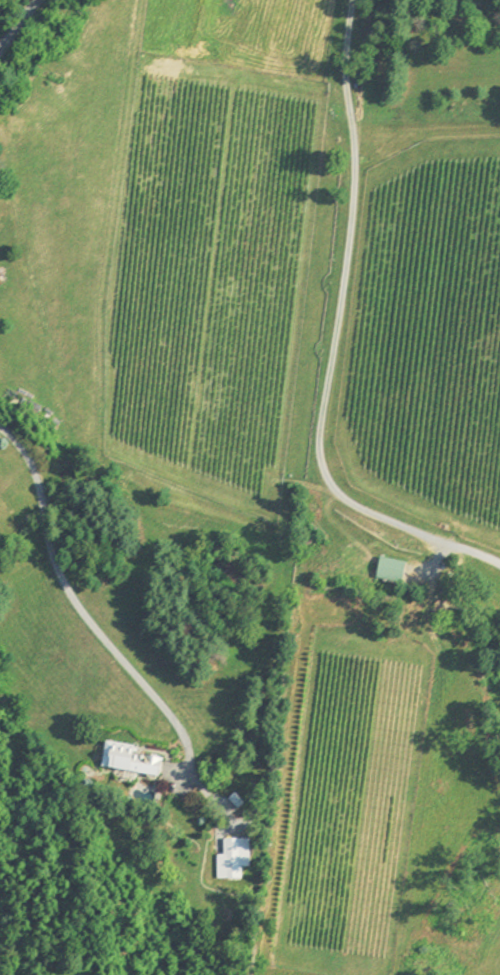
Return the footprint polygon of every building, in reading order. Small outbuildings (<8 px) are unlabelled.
[(377,580),(403,584),(407,561),(380,557),(377,580)] [(161,777),(165,751),(106,742),(102,768),(161,777)] [(242,840),(224,840),(224,857),(242,857),(242,840)]
